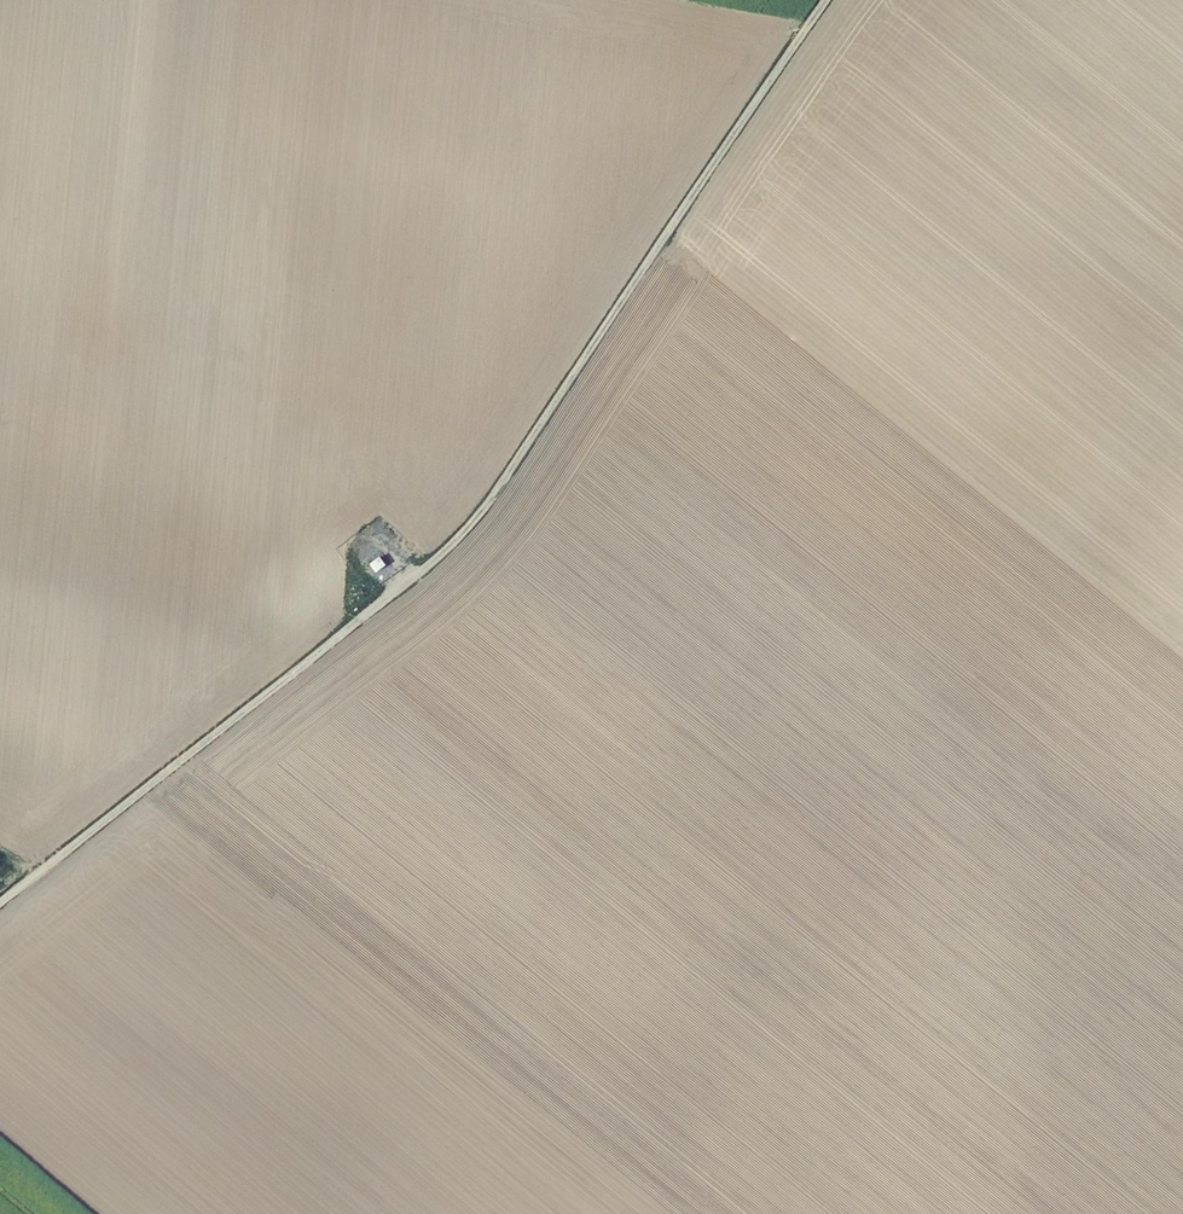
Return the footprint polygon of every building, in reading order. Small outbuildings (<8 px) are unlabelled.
[(384,566),(377,557),(369,564),(376,573),(384,566)]
